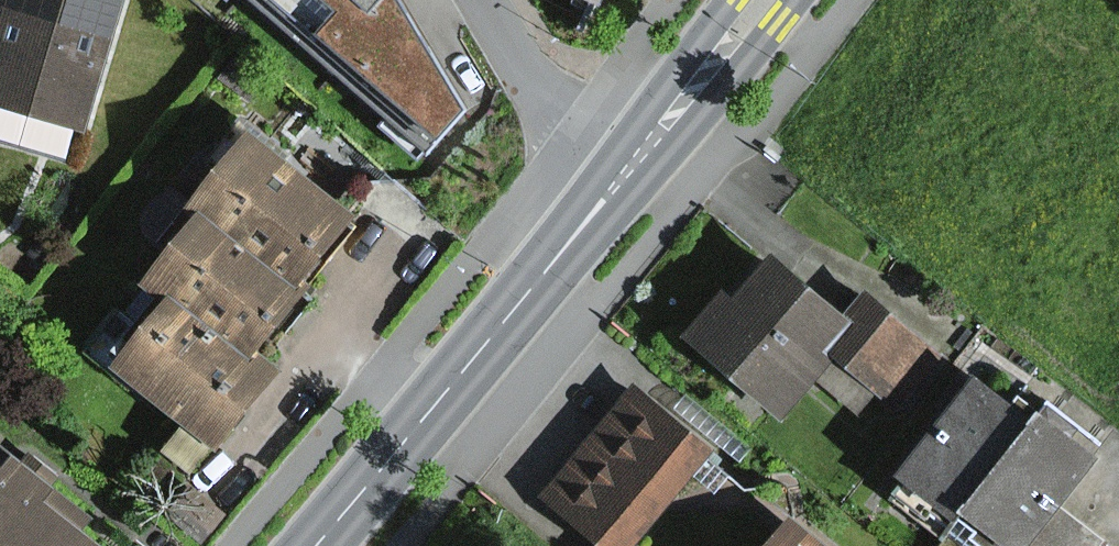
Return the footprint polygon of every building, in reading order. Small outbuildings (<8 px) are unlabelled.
[(124,0),(12,0),(0,37),(0,104),(83,130),(124,0)] [(430,151),(476,96),(422,0),(265,0),(430,151)] [(222,203),(232,213),(319,283),(381,210),(284,129),(222,203)] [(179,277),(207,299),(275,358),(329,292),(319,283),(232,213),(179,277)] [(765,258),(688,357),(766,418),(804,369),(878,426),(949,336),(872,276),(840,317),(765,258)] [(207,299),(146,367),(239,448),(299,380),(275,358),(207,299)] [(973,373),(894,472),(950,516),(956,510),(1029,417),(973,373)] [(641,393),(551,496),(608,545),(623,545),(707,450),(641,393)] [(956,510),(1004,545),(1103,545),(1111,535),(1067,501),(1102,455),(1037,405),(1029,417),(956,510)] [(0,451),(0,545),(123,545),(0,451)] [(786,527),(771,545),(810,545),(786,527)]
